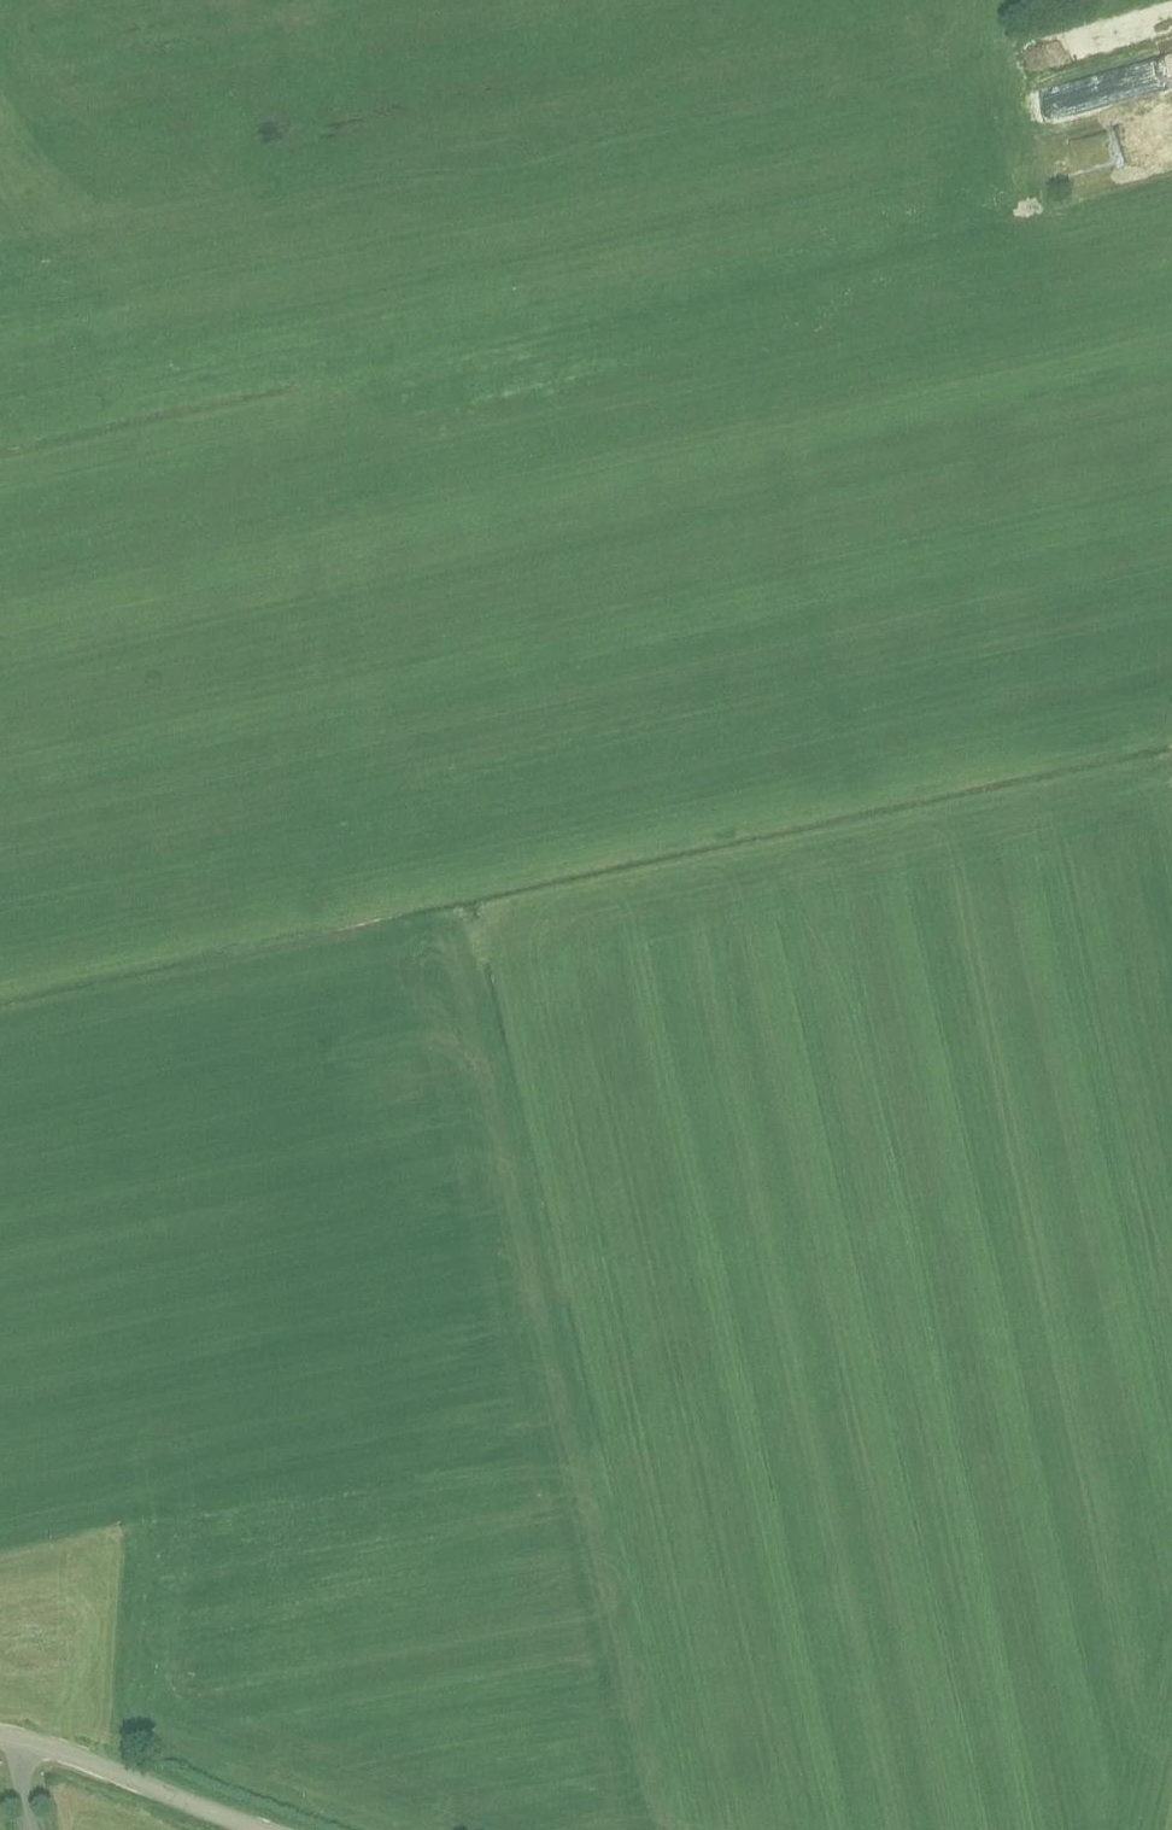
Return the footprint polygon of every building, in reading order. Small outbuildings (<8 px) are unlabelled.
[(1105,96),(1134,85),(1127,65),(1097,76),(1105,96)]
